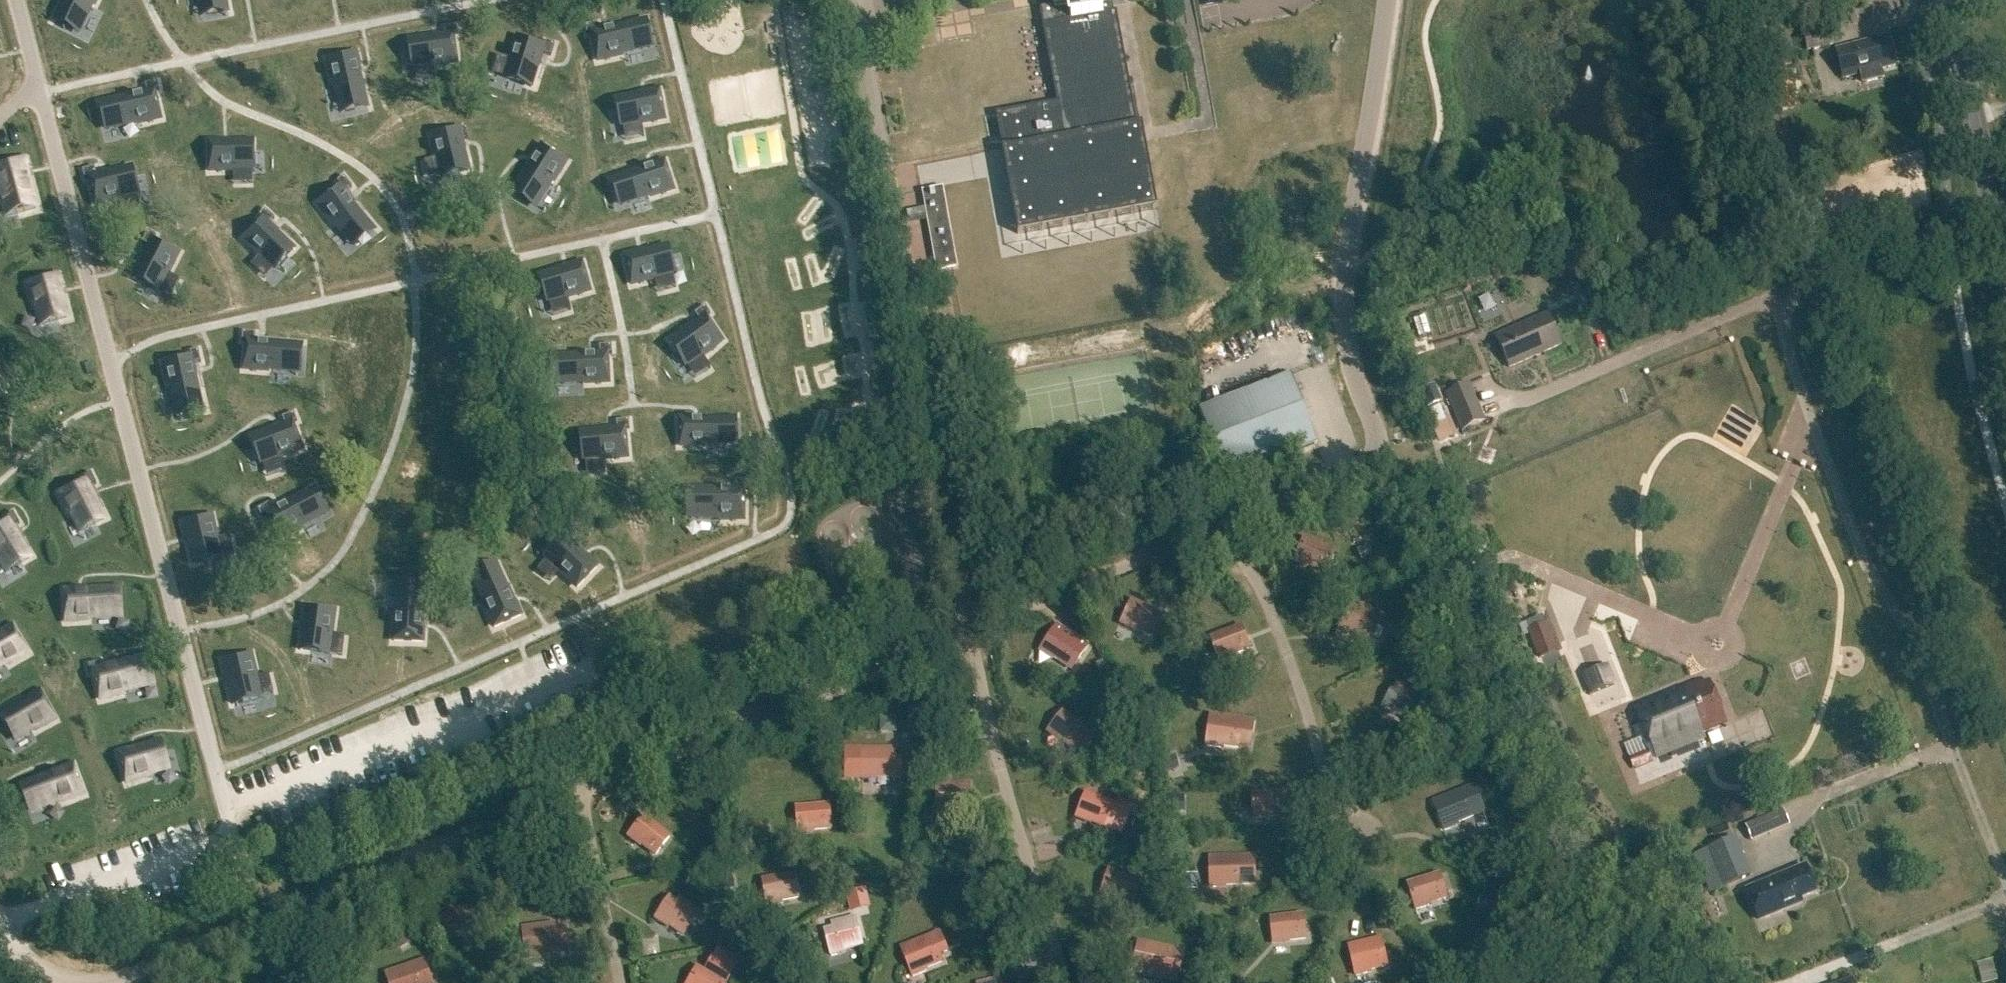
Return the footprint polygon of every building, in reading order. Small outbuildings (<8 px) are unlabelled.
[(58,14),(59,15),(60,14),(83,26),(92,8),(96,0),(65,0),(58,14)] [(199,9),(225,3),(225,4),(227,4),(226,0),(197,0),(199,9)] [(1058,3),(1039,6),(1046,46),(1057,103),(996,114),(1001,146),(1002,151),(1010,194),(1018,235),(1074,224),(1158,209),(1142,125),(1137,126),(1127,67),(1116,12),(1114,12),(1112,0),(1057,0),(1058,3)] [(597,23),(585,26),(587,35),(591,34),(598,61),(624,55),(643,50),(637,24),(638,24),(638,23),(599,32),(597,23)] [(416,40),(410,40),(410,42),(411,42),(414,68),(421,67),(431,66),(457,62),(453,35),(458,34),(457,32),(456,26),(444,27),(444,33),(445,36),(416,40)] [(1835,44),(1831,30),(1831,27),(1803,35),(1803,38),(1807,51),(1835,44)] [(1895,67),(1887,36),(1836,49),(1843,79),(1895,67)] [(511,63),(506,79),(531,87),(531,88),(532,88),(543,54),(551,56),(554,44),(546,42),(545,46),(518,38),(510,63),(511,63)] [(355,53),(328,60),(334,86),(339,105),(364,99),(365,100),(366,100),(355,53)] [(147,93),(108,102),(108,103),(109,103),(115,129),(135,124),(135,125),(161,118),(155,91),(159,90),(157,82),(145,85),(147,93)] [(1031,90),(1035,103),(1053,97),(1049,84),(1031,90)] [(660,91),(616,99),(617,101),(618,101),(623,127),(639,123),(639,124),(665,119),(660,91)] [(434,135),(431,135),(438,161),(439,163),(442,177),(468,171),(468,172),(469,171),(459,129),(434,135)] [(253,142),(209,143),(210,171),(236,170),(253,170),(252,143),(253,143),(253,142)] [(542,147),(517,187),(518,188),(518,187),(541,201),(551,184),(552,184),(566,162),(542,147)] [(0,167),(0,196),(6,217),(36,209),(33,197),(23,160),(0,167)] [(665,163),(619,177),(620,179),(621,178),(629,204),(648,198),(674,190),(665,163)] [(95,168),(82,171),(85,179),(89,178),(96,205),(121,199),(121,198),(137,194),(131,169),(132,169),(131,167),(97,176),(95,168)] [(340,186),(318,203),(335,224),(347,239),(368,223),(369,224),(370,223),(345,192),(352,187),(344,177),(337,182),(340,186)] [(921,191),(936,272),(957,268),(942,187),(921,191)] [(262,219),(243,239),(261,257),(274,269),(293,250),(294,250),(269,225),(274,219),(265,210),(259,216),(262,219)] [(150,247),(133,279),(134,279),(135,279),(158,291),(166,276),(168,274),(179,253),(175,251),(154,240),(156,236),(148,232),(142,243),(150,247)] [(1102,261),(1102,252),(1116,251),(1115,237),(1078,240),(1079,262),(1102,261)] [(667,247),(625,257),(631,285),(657,278),(673,274),(667,248),(668,248),(667,247)] [(583,264),(540,276),(541,277),(542,277),(549,303),(564,298),(565,298),(590,291),(583,264)] [(56,276),(29,284),(36,310),(41,325),(67,318),(66,313),(56,276)] [(699,321),(670,341),(671,342),(672,341),(687,363),(700,354),(722,339),(706,316),(710,314),(705,306),(694,314),(699,321)] [(1547,315),(1496,337),(1509,366),(1555,347),(1553,343),(1558,341),(1547,315)] [(242,333),(242,341),(246,342),(244,369),(271,371),(291,373),(293,346),(294,346),(294,345),(254,342),(255,334),(242,333)] [(599,355),(560,357),(560,358),(561,358),(563,385),(583,384),(609,382),(608,355),(612,354),(612,346),(599,346),(599,355)] [(191,356),(164,363),(170,389),(174,408),(200,402),(200,403),(202,403),(193,365),(201,363),(198,350),(190,352),(191,356)] [(1199,409),(1225,478),(1317,443),(1291,375),(1199,409)] [(1447,387),(1462,426),(1486,417),(1470,378),(1447,387)] [(1419,393),(1426,411),(1442,404),(1435,387),(1419,393)] [(285,426),(252,438),(252,439),(253,439),(262,464),(277,458),(278,459),(303,449),(293,423),(297,421),(294,413),(282,418),(285,426)] [(1454,430),(1447,413),(1428,420),(1436,438),(1454,430)] [(727,415),(679,417),(680,445),(707,444),(727,443),(726,417),(727,416),(727,415)] [(617,430),(581,433),(582,434),(583,434),(585,461),(601,459),(601,460),(628,457),(625,429),(630,429),(629,420),(616,421),(617,430)] [(85,481),(60,493),(72,517),(77,527),(79,532),(104,519),(102,515),(102,514),(89,488),(96,484),(91,473),(83,477),(85,481)] [(696,490),(696,491),(697,491),(697,492),(697,517),(717,517),(717,518),(744,518),(744,490),(748,490),(748,484),(748,481),(736,481),(736,486),(736,490),(714,490),(696,490)] [(269,504),(258,510),(262,518),(265,516),(278,541),(281,539),(302,528),(320,518),(312,504),(307,495),(308,494),(308,493),(273,512),(269,504)] [(0,526),(0,561),(6,572),(30,558),(27,553),(12,528),(19,524),(13,513),(6,517),(8,521),(0,526)] [(211,516),(183,523),(193,565),(195,565),(195,564),(220,558),(217,542),(216,539),(211,516)] [(564,538),(546,558),(558,569),(577,587),(588,575),(596,567),(578,550),(564,537),(563,538),(564,538)] [(1307,565),(1325,572),(1334,551),(1304,539),(1295,560),(1307,565)] [(1353,546),(1358,558),(1369,553),(1364,541),(1353,546)] [(500,574),(475,585),(484,603),(495,628),(520,616),(500,573),(499,573),(500,574)] [(102,590),(64,592),(65,621),(92,619),(92,618),(111,617),(110,590),(102,590)] [(395,614),(394,641),(422,642),(425,595),(423,595),(423,596),(397,594),(396,614),(395,614)] [(1135,631),(1136,628),(1151,635),(1161,614),(1131,601),(1122,621),(1120,624),(1135,631)] [(1382,616),(1361,605),(1359,609),(1352,605),(1341,626),(1340,629),(1352,635),(1353,633),(1370,641),(1373,635),(1378,638),(1382,630),(1377,627),(1380,620),(1382,616)] [(306,607),(300,651),(302,651),(302,650),(328,654),(330,638),(331,635),(334,611),(306,607)] [(1525,629),(1536,658),(1554,650),(1553,646),(1555,645),(1545,620),(1525,629)] [(1406,623),(1407,635),(1422,633),(1420,622),(1406,623)] [(1087,644),(1057,624),(1039,652),(1051,659),(1052,656),(1071,669),(1087,644)] [(1211,638),(1218,659),(1220,662),(1234,657),(1233,654),(1249,648),(1241,626),(1211,638)] [(4,666),(5,666),(28,652),(13,628),(0,636),(0,668),(4,666)] [(250,655),(223,661),(233,704),(234,704),(234,703),(260,697),(256,681),(256,678),(250,655)] [(99,662),(87,665),(89,673),(93,672),(95,682),(100,699),(126,692),(144,687),(138,661),(130,663),(130,662),(101,670),(99,662)] [(1581,675),(1590,696),(1615,687),(1607,665),(1581,675)] [(1411,722),(1414,715),(1427,722),(1434,709),(1447,715),(1454,703),(1429,689),(1424,697),(1396,681),(1383,705),(1394,712),(1411,722)] [(1638,708),(1657,756),(1703,737),(1702,734),(1724,725),(1711,692),(1706,694),(1701,682),(1638,708)] [(8,713),(4,716),(17,740),(31,732),(55,719),(41,694),(8,713)] [(1063,712),(1049,730),(1059,738),(1074,750),(1088,731),(1063,712)] [(1219,750),(1237,752),(1239,745),(1250,746),(1253,726),(1210,720),(1205,750),(1219,752),(1219,750)] [(901,726),(900,742),(912,743),(913,727),(901,726)] [(154,744),(118,755),(126,782),(152,775),(152,774),(167,770),(159,743),(154,745),(154,744)] [(846,747),(846,776),(862,776),(862,779),(876,780),(876,777),(901,777),(901,758),(894,758),(894,747),(846,747)] [(1100,757),(1111,764),(1116,756),(1106,749),(1100,757)] [(1629,758),(1633,770),(1652,763),(1648,750),(1629,758)] [(1158,757),(1161,769),(1176,766),(1173,753),(1158,757)] [(943,757),(941,769),(957,772),(960,761),(943,757)] [(38,781),(31,783),(40,809),(58,802),(58,803),(84,793),(74,767),(38,780),(38,781)] [(1463,790),(1441,799),(1442,803),(1435,806),(1443,827),(1444,830),(1457,825),(1456,823),(1473,816),(1463,790)] [(1253,793),(1253,816),(1253,819),(1269,819),(1268,816),(1285,816),(1285,792),(1253,793)] [(1085,794),(1077,815),(1089,820),(1107,827),(1109,822),(1124,828),(1132,805),(1117,800),(1115,805),(1085,794)] [(1181,796),(1169,796),(1169,811),(1181,811),(1181,796)] [(811,829),(811,830),(830,828),(828,805),(796,808),(798,830),(811,829)] [(672,814),(682,823),(688,815),(678,807),(672,814)] [(1782,811),(1744,826),(1751,842),(1789,827),(1782,811)] [(640,843),(655,855),(669,836),(644,816),(630,834),(640,842),(640,843)] [(748,823),(749,833),(761,832),(760,823),(748,823)] [(1142,823),(1138,834),(1147,837),(1151,826),(1142,823)] [(1707,850),(1722,888),(1751,876),(1735,839),(1707,850)] [(1223,883),(1223,884),(1254,884),(1254,860),(1253,856),(1209,857),(1209,862),(1210,884),(1211,884),(1211,883),(1223,883)] [(1746,890),(1758,920),(1801,902),(1800,898),(1816,891),(1805,866),(1746,890)] [(1139,880),(1109,870),(1101,892),(1114,896),(1114,897),(1132,903),(1139,880)] [(1195,889),(1195,873),(1182,873),(1182,889),(1195,889)] [(798,897),(794,874),(762,880),(766,902),(780,900),(798,897)] [(1408,884),(1416,909),(1429,905),(1428,903),(1446,898),(1439,875),(1408,884)] [(700,925),(706,916),(679,898),(676,902),(669,897),(657,917),(655,919),(668,927),(669,925),(683,935),(693,920),(700,925)] [(842,900),(830,903),(832,916),(845,913),(842,900)] [(1286,940),(1305,938),(1302,910),(1270,914),(1273,941),(1286,940)] [(861,945),(854,917),(831,923),(832,928),(824,930),(831,956),(844,952),(843,949),(861,945)] [(555,924),(522,928),(527,959),(540,957),(540,954),(558,952),(557,945),(567,944),(565,928),(555,929),(555,924)] [(412,944),(405,930),(394,936),(401,950),(412,944)] [(924,968),(941,962),(938,954),(947,951),(939,931),(901,947),(913,976),(925,971),(924,968)] [(1349,945),(1355,972),(1356,975),(1370,972),(1369,970),(1386,966),(1380,938),(1349,945)] [(1177,974),(1182,952),(1176,950),(1146,943),(1138,941),(1138,946),(1132,968),(1133,968),(1132,971),(1145,974),(1146,971),(1164,976),(1165,971),(1177,974)] [(688,982),(725,982),(739,959),(725,951),(719,962),(712,958),(704,971),(697,967),(688,982)] [(385,973),(389,982),(423,982),(432,979),(425,959),(385,973)] [(1978,969),(1980,977),(1989,975),(1988,966),(1978,969)]
